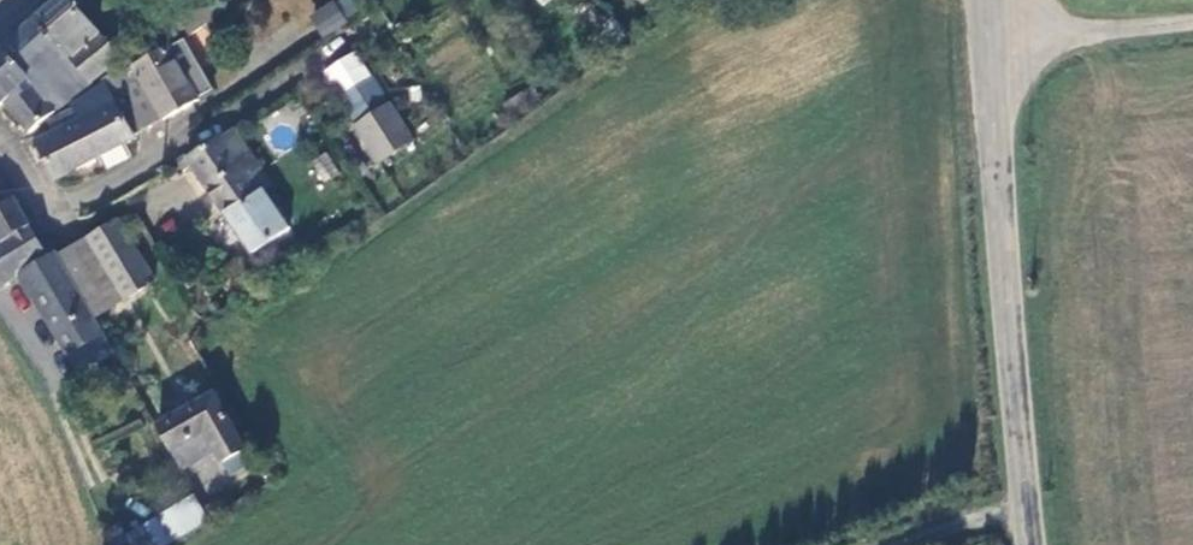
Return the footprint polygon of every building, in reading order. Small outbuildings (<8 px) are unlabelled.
[(61,0),(32,27),(51,51),(34,65),(65,102),(115,63),(61,0)] [(358,16),(351,0),(334,0),(309,12),(320,34),(358,16)] [(213,19),(205,6),(155,47),(189,105),(209,94),(180,43),(213,19)] [(32,27),(15,42),(34,65),(51,51),(32,27)] [(600,50),(608,57),(626,44),(613,30),(603,37),(608,42),(600,50)] [(0,55),(0,59),(18,80),(34,65),(15,42),(0,55)] [(149,127),(189,105),(155,47),(115,75),(149,127)] [(320,69),(349,120),(385,99),(356,48),(320,69)] [(23,135),(65,102),(34,65),(18,80),(0,59),(0,109),(23,135)] [(130,138),(149,127),(115,75),(99,85),(102,89),(69,108),(70,113),(45,130),(49,138),(31,148),(45,174),(53,184),(133,142),(130,138)] [(402,148),(382,115),(349,135),(370,168),(402,148)] [(237,152),(226,135),(186,161),(191,168),(221,218),(223,217),(258,194),(261,192),(255,184),(246,189),(226,159),(237,152)] [(322,183),(339,173),(326,151),(310,160),(322,183)] [(173,159),(178,167),(186,161),(182,154),(173,159)] [(182,173),(191,168),(186,161),(178,167),(182,173)] [(15,279),(42,263),(9,205),(0,191),(0,288),(15,279)] [(283,233),(258,194),(223,217),(247,256),(283,233)] [(114,226),(85,243),(122,304),(152,289),(114,226)] [(122,304),(85,243),(55,260),(90,321),(122,304)] [(68,359),(101,339),(90,321),(55,260),(53,256),(42,263),(15,279),(27,300),(31,298),(68,359)] [(76,374),(109,354),(101,339),(68,359),(76,374)] [(221,396),(156,434),(168,457),(203,439),(222,470),(243,457),(255,450),(221,396)] [(250,468),(243,457),(222,470),(228,482),(250,468)] [(106,533),(109,538),(104,541),(106,544),(108,544),(109,544),(110,544),(161,544),(200,522),(185,497),(140,524),(137,518),(122,527),(126,535),(120,538),(115,528),(106,533)]
